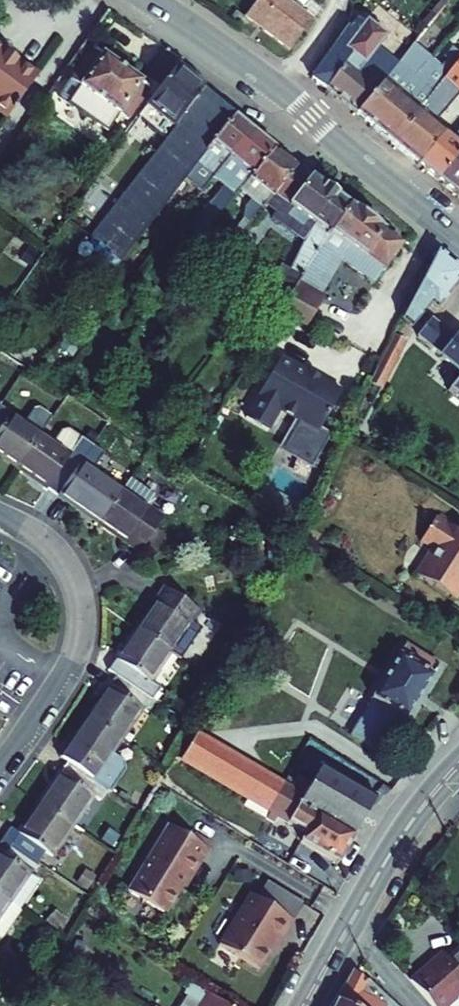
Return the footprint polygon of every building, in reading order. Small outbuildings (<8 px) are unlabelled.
[(250,30),(290,58),(310,28),(287,10),(294,0),(271,0),(250,30)] [(388,11),(359,45),(349,58),(354,62),(328,96),(350,112),(361,121),(387,89),(378,79),(384,72),(375,63),(398,35),(390,26),(396,19),(388,11)] [(314,87),(328,96),(354,62),(349,58),(359,45),(350,38),(314,87)] [(8,116),(24,94),(37,75),(0,48),(0,110),(8,116)] [(76,84),(132,124),(154,95),(99,54),(76,84)] [(375,133),(430,68),(414,56),(387,89),(361,121),(375,133)] [(152,82),(167,94),(181,75),(187,68),(171,57),(152,82)] [(430,68),(375,133),(394,149),(419,119),(433,103),(447,87),(458,73),(446,63),(440,71),(444,74),(441,78),(430,68)] [(458,73),(447,87),(458,98),(458,72),(458,73)] [(181,75),(167,94),(141,126),(153,135),(148,143),(163,155),(207,97),(181,75)] [(239,123),(207,97),(163,155),(93,241),(124,267),(201,170),(207,163),(239,123)] [(450,117),(433,103),(419,119),(394,149),(422,172),(448,142),(452,146),(458,139),(458,125),(458,124),(444,140),(437,132),(450,117)] [(260,140),(239,123),(207,163),(201,170),(222,187),(239,165),(260,140)] [(422,172),(442,189),(458,169),(458,139),(452,146),(448,142),(422,172)] [(278,155),(260,140),(239,165),(222,187),(240,202),(246,196),(278,155)] [(302,174),(278,155),(246,196),(261,209),(252,219),(260,226),(267,219),(302,174)] [(442,189),(458,203),(458,169),(442,189)] [(353,214),(302,174),(267,219),(307,250),(291,283),(275,309),(286,317),(320,261),(332,241),(353,214)] [(404,253),(353,214),(332,241),(320,261),(286,317),(309,331),(326,306),(321,302),(344,267),(375,290),(404,253)] [(238,234),(246,241),(260,226),(252,219),(238,234)] [(402,329),(412,337),(432,314),(438,319),(458,293),(458,279),(438,262),(402,329)] [(419,347),(458,382),(458,350),(435,330),(419,347)] [(406,352),(395,344),(380,371),(373,387),(384,392),(406,352)] [(342,398),(283,363),(247,422),(269,436),(281,417),(319,439),(342,398)] [(0,414),(0,453),(21,468),(45,435),(56,419),(44,410),(37,411),(28,423),(5,407),(0,414)] [(73,433),(66,435),(59,445),(45,435),(21,468),(60,496),(95,446),(84,438),(83,440),(73,433)] [(95,446),(60,496),(102,525),(125,492),(94,470),(106,453),(95,446)] [(144,554),(168,521),(152,511),(161,498),(134,479),(125,492),(102,525),(144,554)] [(430,558),(433,560),(426,572),(432,577),(424,589),(456,609),(458,604),(458,541),(435,526),(419,551),(430,558)] [(433,560),(430,558),(414,583),(424,589),(432,577),(426,572),(433,560)] [(166,587),(137,629),(171,653),(181,659),(199,633),(189,625),(200,610),(166,587)] [(446,637),(454,643),(458,636),(458,633),(452,628),(446,637)] [(151,683),(171,653),(137,629),(110,670),(116,674),(144,693),(155,701),(162,691),(151,683)] [(366,716),(367,716),(351,742),(383,762),(399,737),(401,738),(439,676),(404,654),(366,716)] [(88,713),(121,736),(140,706),(148,711),(155,701),(144,693),(116,674),(88,713)] [(111,751),(121,736),(88,713),(60,754),(68,760),(106,786),(110,789),(124,767),(123,759),(111,751)] [(198,740),(182,765),(242,802),(259,776),(198,740)] [(106,786),(68,760),(40,800),(72,823),(93,791),(100,796),(106,786)] [(283,791),(266,817),(270,819),(266,823),(274,829),(278,824),(303,839),(298,847),(336,872),(376,806),(316,771),(298,800),(283,791)] [(259,776),(242,802),(266,817),(283,791),(259,776)] [(72,823),(40,800),(20,830),(11,824),(4,835),(36,858),(44,846),(53,852),(72,823)] [(168,830),(127,896),(165,918),(185,885),(188,887),(208,854),(168,830)] [(9,899),(21,907),(48,866),(36,858),(4,835),(0,841),(0,893),(9,899)] [(258,904),(293,928),(304,911),(269,887),(258,904)] [(0,893),(0,937),(21,907),(9,899),(0,893)] [(258,904),(252,900),(219,950),(257,975),(274,950),(277,952),(293,928),(258,904)] [(407,974),(432,1005),(433,1005),(436,1004),(437,1005),(458,1005),(458,939),(445,952),(439,947),(407,974)] [(339,994),(359,1005),(401,1005),(403,1004),(367,967),(355,962),(339,994)] [(190,988),(182,999),(188,1003),(186,1005),(217,1005),(190,988)] [(339,994),(333,1005),(359,1005),(339,994)]
